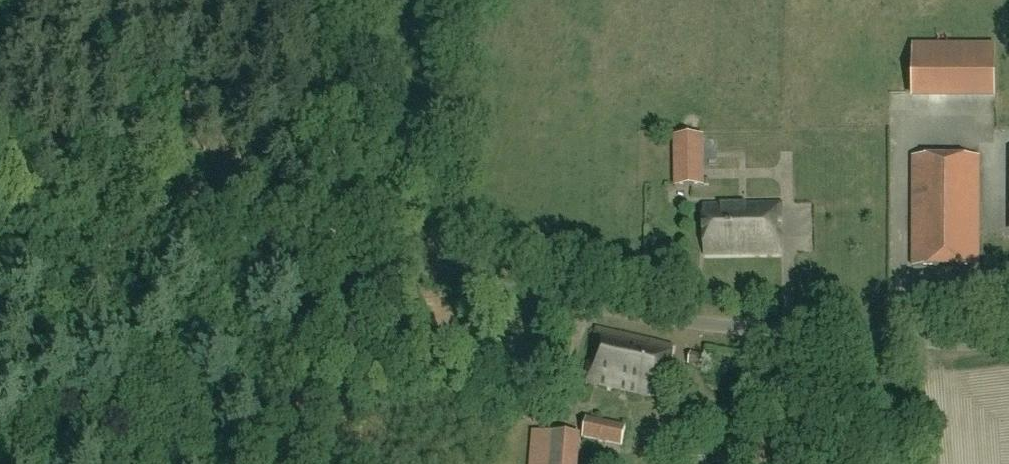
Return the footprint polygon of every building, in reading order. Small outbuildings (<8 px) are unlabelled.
[(995,64),(963,69),(967,100),(999,95),(995,64)] [(705,187),(703,135),(674,136),(675,187),(705,187)] [(913,266),(979,267),(979,159),(913,159),(913,266)] [(733,256),(782,255),(782,206),(703,207),(704,256),(733,256)] [(673,350),(598,329),(586,381),(661,399),(673,350)] [(705,357),(691,353),(688,366),(701,369),(705,357)] [(330,410),(323,409),(322,420),(329,421),(330,410)] [(626,426),(587,418),(582,439),(622,448),(626,426)] [(541,451),(541,463),(579,463),(581,434),(542,433),(542,435),(535,435),(534,451),(541,451)]
